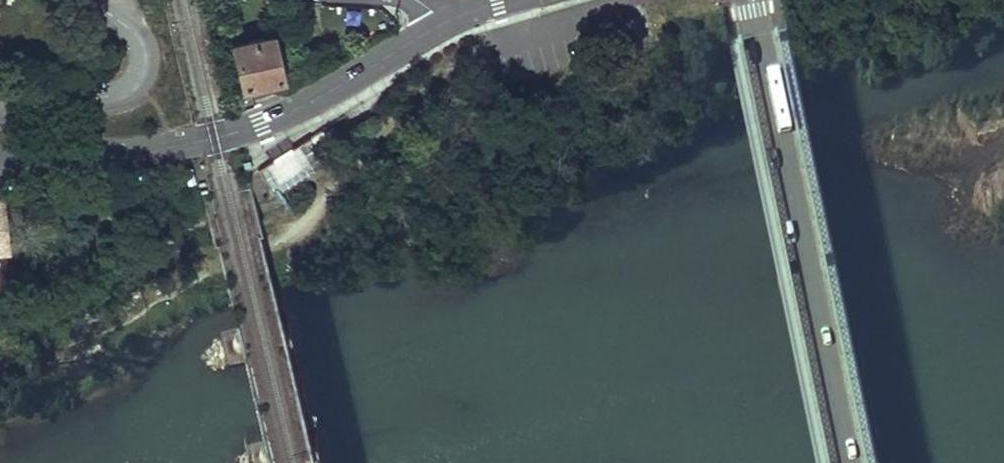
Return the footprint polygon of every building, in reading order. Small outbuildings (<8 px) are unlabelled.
[(234,44),(237,57),(243,81),(234,83),(238,97),(251,94),(249,86),(262,83),(282,78),(273,36),(234,44)] [(234,83),(243,81),(237,57),(229,59),(234,83)] [(262,83),(249,86),(251,94),(264,92),(262,83)]
